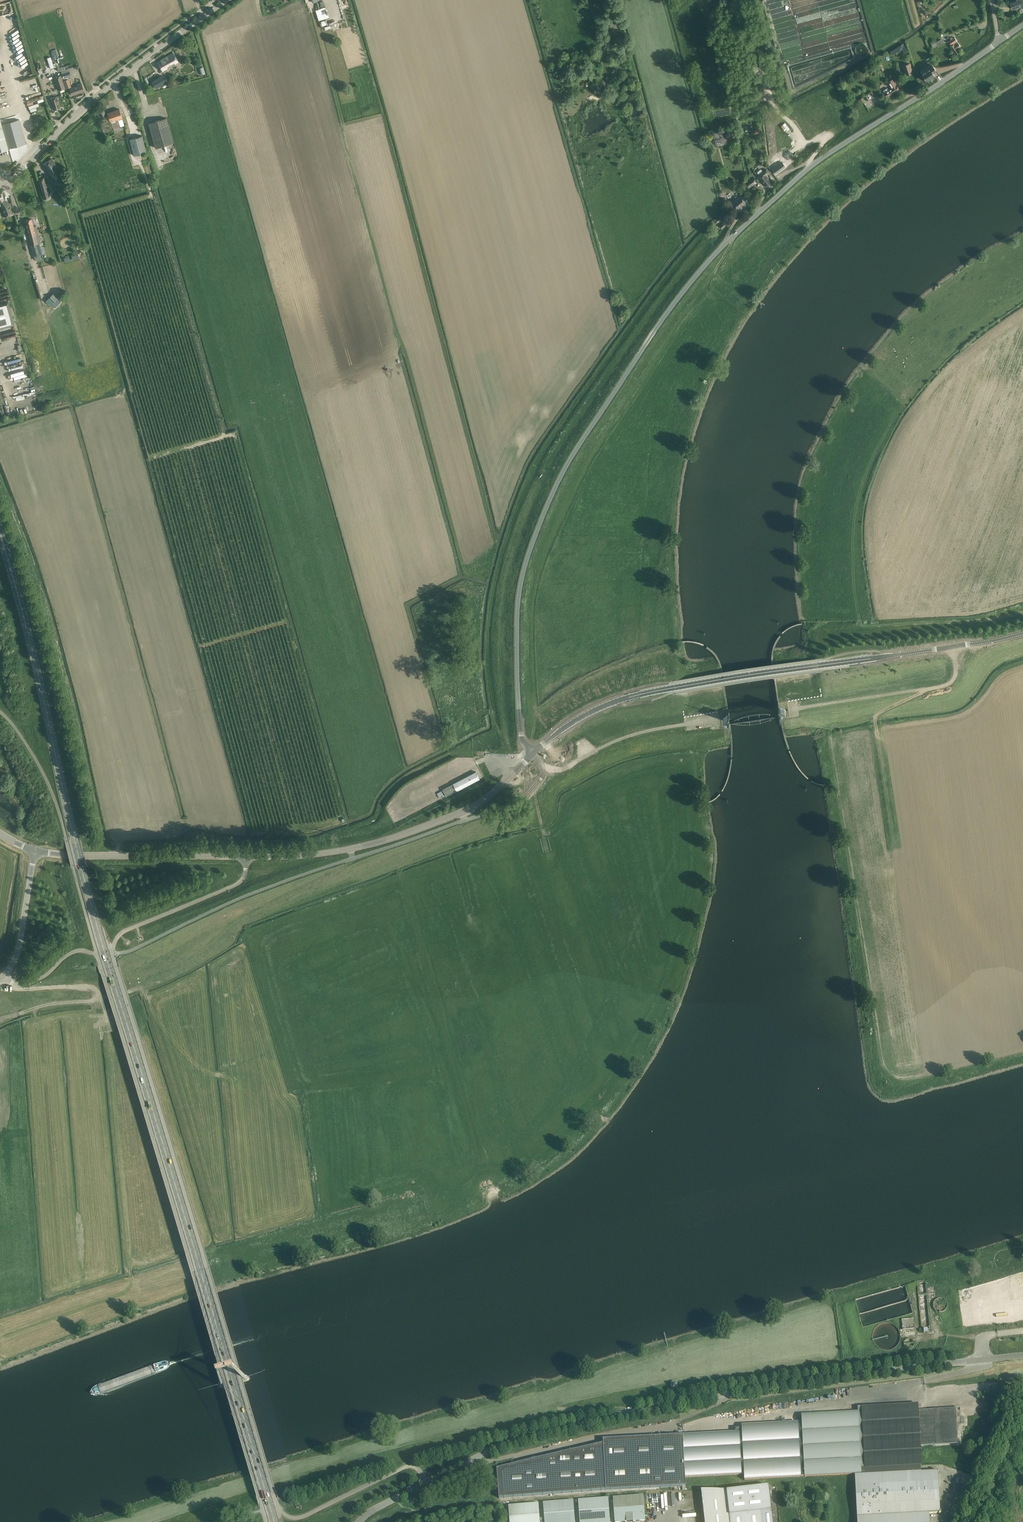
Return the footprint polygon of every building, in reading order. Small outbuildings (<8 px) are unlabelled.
[(962,3),(966,14),(975,10),(971,0),(969,0),(962,3)] [(1010,3),(1012,9),(1020,6),(1022,5),(1022,2),(1022,0),(1017,0),(1017,1),(1010,3)] [(316,9),(318,20),(328,18),(326,7),(316,9)] [(952,46),(950,46),(953,51),(956,55),(959,53),(957,49),(960,46),(958,42),(954,37),(953,38),(952,37),(950,38),(951,40),(949,41),(952,46)] [(929,40),(933,48),(935,47),(937,46),(943,43),(941,39),(934,43),(932,39),(929,40)] [(903,43),(890,51),(892,55),(902,49),(905,54),(908,51),(903,43)] [(178,61),(176,57),(173,53),(157,62),(162,72),(168,69),(168,70),(175,65),(174,64),(178,61)] [(903,66),(905,75),(912,73),(910,64),(903,66)] [(921,73),(924,77),(927,81),(935,76),(933,72),(936,70),(933,65),(921,73)] [(63,80),(65,84),(66,89),(69,90),(70,89),(72,95),(84,91),(81,83),(76,84),(77,86),(71,88),(67,76),(70,75),(69,71),(62,73),(64,79),(63,80)] [(59,90),(65,88),(61,75),(55,78),(59,90)] [(162,76),(152,81),(156,89),(166,82),(162,76)] [(898,89),(896,85),(892,80),(888,82),(892,88),(885,93),(888,97),(898,89)] [(57,96),(50,99),(54,110),(60,108),(57,96)] [(157,96),(148,98),(150,104),(159,102),(157,96)] [(95,111),(97,115),(98,117),(100,116),(101,119),(107,117),(101,105),(97,108),(98,110),(95,111)] [(114,131),(119,129),(118,127),(125,125),(119,109),(107,113),(110,121),(111,121),(115,120),(116,123),(112,124),(114,131)] [(148,123),(155,148),(173,143),(167,118),(148,123)] [(2,124),(8,149),(26,144),(19,119),(2,124)] [(8,149),(0,120),(0,151),(8,149)] [(129,139),(134,155),(147,152),(142,135),(129,139)] [(62,174),(60,171),(52,159),(43,164),(54,179),(62,174)] [(773,170),(776,174),(786,166),(783,162),(773,170)] [(769,173),(766,169),(758,176),(767,188),(773,183),(766,175),(769,173)] [(749,188),(757,182),(754,177),(745,183),(749,188)] [(44,178),(38,179),(44,198),(50,197),(44,178)] [(1,207),(6,218),(15,214),(11,203),(3,200),(2,198),(3,198),(0,194),(0,206),(1,207)] [(737,209),(745,203),(741,197),(733,202),(737,209)] [(34,220),(33,219),(32,220),(32,219),(25,221),(34,256),(42,254),(39,243),(41,243),(38,231),(36,226),(34,227),(33,224),(34,223),(35,222),(34,220)] [(14,324),(8,301),(0,304),(0,328),(14,324)] [(446,796),(457,790),(457,791),(480,779),(476,772),(471,774),(453,784),(443,789),(446,796)] [(1012,1282),(1016,1296),(1022,1294),(1022,1278),(1012,1282)] [(901,1319),(902,1330),(915,1328),(914,1318),(901,1319)] [(244,1375),(230,1379),(219,1382),(218,1383),(218,1384),(218,1386),(219,1387),(220,1387),(221,1387),(245,1380),(246,1379),(247,1378),(246,1377),(246,1376),(245,1375),(244,1375)] [(802,1419),(798,1419),(798,1422),(742,1425),(742,1428),(744,1474),(744,1480),(801,1477),(801,1476),(805,1476),(805,1477),(855,1474),(858,1521),(930,1521),(930,1513),(940,1512),(940,1513),(941,1513),(941,1511),(939,1511),(937,1473),(939,1472),(939,1470),(937,1471),(921,1472),(921,1465),(920,1447),(957,1445),(955,1409),(934,1410),(918,1411),(918,1404),(858,1407),(858,1412),(802,1415),(802,1419)] [(499,1498),(606,1490),(686,1486),(685,1477),(742,1475),(742,1474),(744,1474),(742,1428),(735,1428),(735,1432),(603,1439),(603,1443),(497,1468),(499,1498)] [(726,1491),(701,1490),(705,1521),(773,1521),(769,1486),(726,1491)] [(645,1520),(643,1495),(613,1497),(615,1521),(626,1521),(645,1520)] [(608,1498),(578,1500),(580,1521),(610,1521),(608,1498)] [(573,1500),(543,1503),(545,1521),(575,1521),(573,1500)] [(539,1503),(508,1505),(510,1521),(540,1521),(539,1503)]
